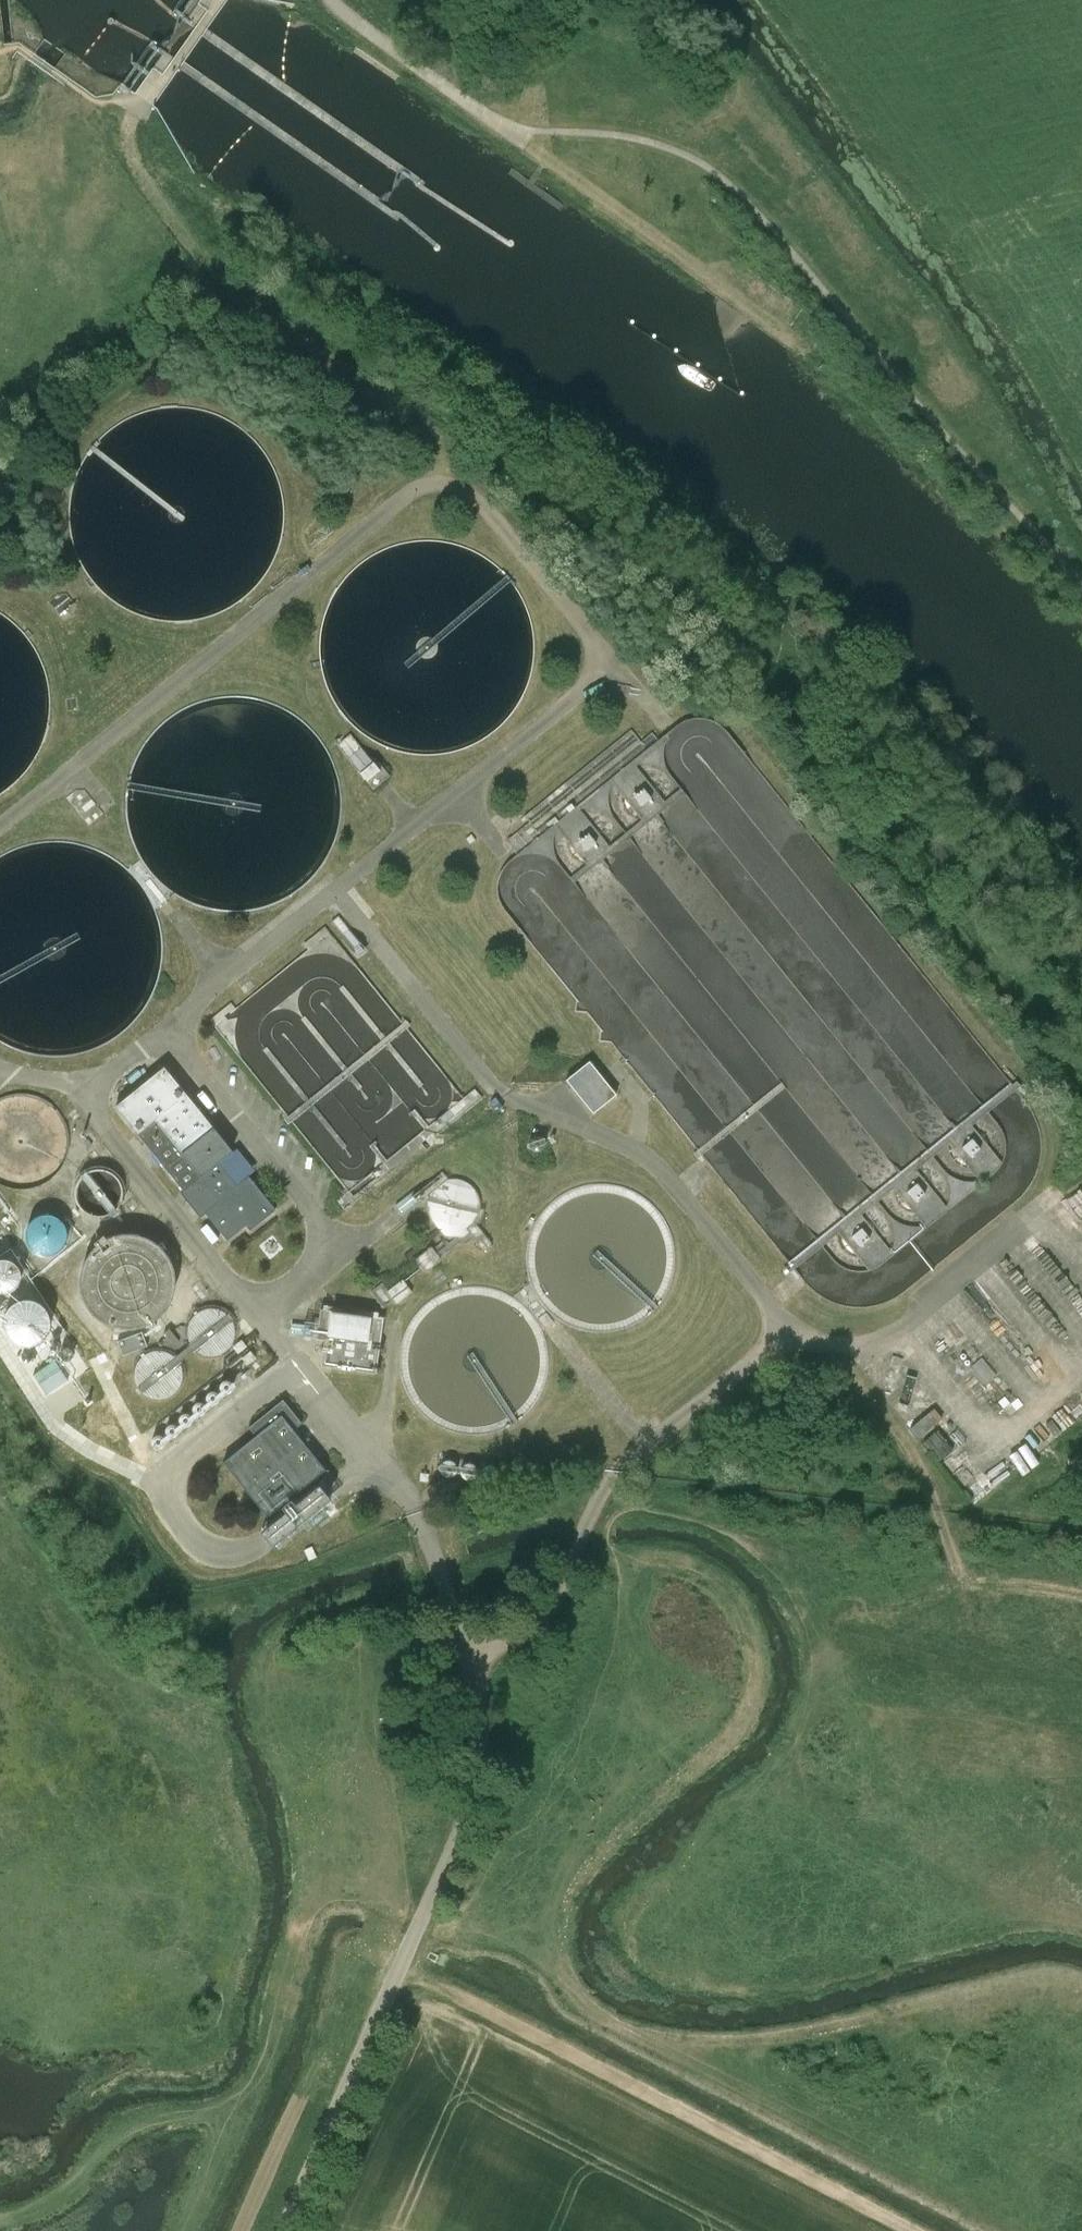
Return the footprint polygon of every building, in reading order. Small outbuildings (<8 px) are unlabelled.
[(565,1080),(592,1114),(616,1095),(588,1062),(565,1080)] [(236,1187),(217,1163),(231,1152),(163,1068),(116,1107),(184,1192),(181,1194),(200,1217),(204,1213),(226,1240),(245,1225),(249,1230),(274,1210),(248,1178),(236,1187)] [(4,1186),(16,1189),(29,1189),(41,1185),(52,1178),(61,1168),(66,1156),(69,1144),(68,1131),(63,1119),(56,1109),(47,1101),(36,1096),(24,1094),(12,1095),(0,1098),(0,1099),(0,1184),(4,1186)] [(76,1198),(79,1206),(85,1212),(93,1216),(101,1217),(109,1214),(116,1209),(121,1202),(122,1193),(121,1185),(116,1178),(109,1173),(101,1170),(92,1171),(85,1175),(79,1181),(76,1189),(76,1198)] [(414,1259),(425,1273),(442,1259),(440,1258),(458,1244),(464,1244),(473,1239),(481,1251),(489,1251),(490,1250),(491,1243),(477,1225),(482,1220),(485,1209),(479,1208),(479,1201),(476,1193),(471,1187),(464,1182),(457,1179),(451,1179),(448,1180),(442,1172),(410,1198),(413,1201),(427,1203),(427,1210),(429,1216),(441,1234),(445,1237),(454,1239),(436,1253),(431,1247),(414,1259)] [(62,1235),(62,1234),(62,1228),(60,1222),(55,1215),(51,1213),(47,1210),(42,1208),(36,1208),(27,1209),(22,1211),(18,1214),(15,1217),(12,1222),(10,1228),(10,1233),(10,1238),(11,1243),(13,1248),(17,1253),(25,1258),(30,1260),(36,1260),(40,1260),(46,1259),(54,1253),(58,1249),(60,1245),(62,1239),(62,1235)] [(80,1290),(84,1301),(90,1312),(100,1320),(111,1326),(123,1329),(136,1328),(148,1323),(158,1316),(166,1306),(172,1295),(173,1282),(172,1270),(167,1258),(160,1248),(150,1241),(139,1236),(128,1235),(116,1236),(105,1240),(95,1247),(87,1256),(82,1266),(79,1278),(80,1290)] [(51,1320),(0,1270),(0,1337),(18,1354),(51,1320)] [(390,1290),(389,1286),(371,1290),(373,1304),(396,1299),(394,1290),(390,1290)] [(188,1337),(191,1345),(197,1351),(205,1355),(214,1356),(222,1353),(229,1348),(233,1340),(234,1331),(232,1323),(227,1315),(220,1311),(212,1309),(204,1310),(196,1314),(191,1320),(188,1328),(188,1337)] [(328,1311),(320,1367),(376,1375),(384,1319),(328,1311)] [(142,1334),(118,1338),(120,1351),(144,1347),(142,1334)] [(135,1377),(137,1385),(143,1392),(151,1397),(159,1398),(168,1396),(175,1391),(180,1384),(182,1375),(181,1367),(177,1359),(170,1354),(162,1351),(153,1351),(145,1355),(139,1361),(136,1369),(135,1377)] [(187,1428),(251,1366),(239,1354),(175,1416),(187,1428)] [(911,1422),(920,1434),(940,1419),(931,1407),(911,1422)] [(328,1471),(281,1414),(220,1462),(266,1520),(328,1471)] [(938,1429),(925,1436),(936,1459),(949,1453),(938,1429)]
